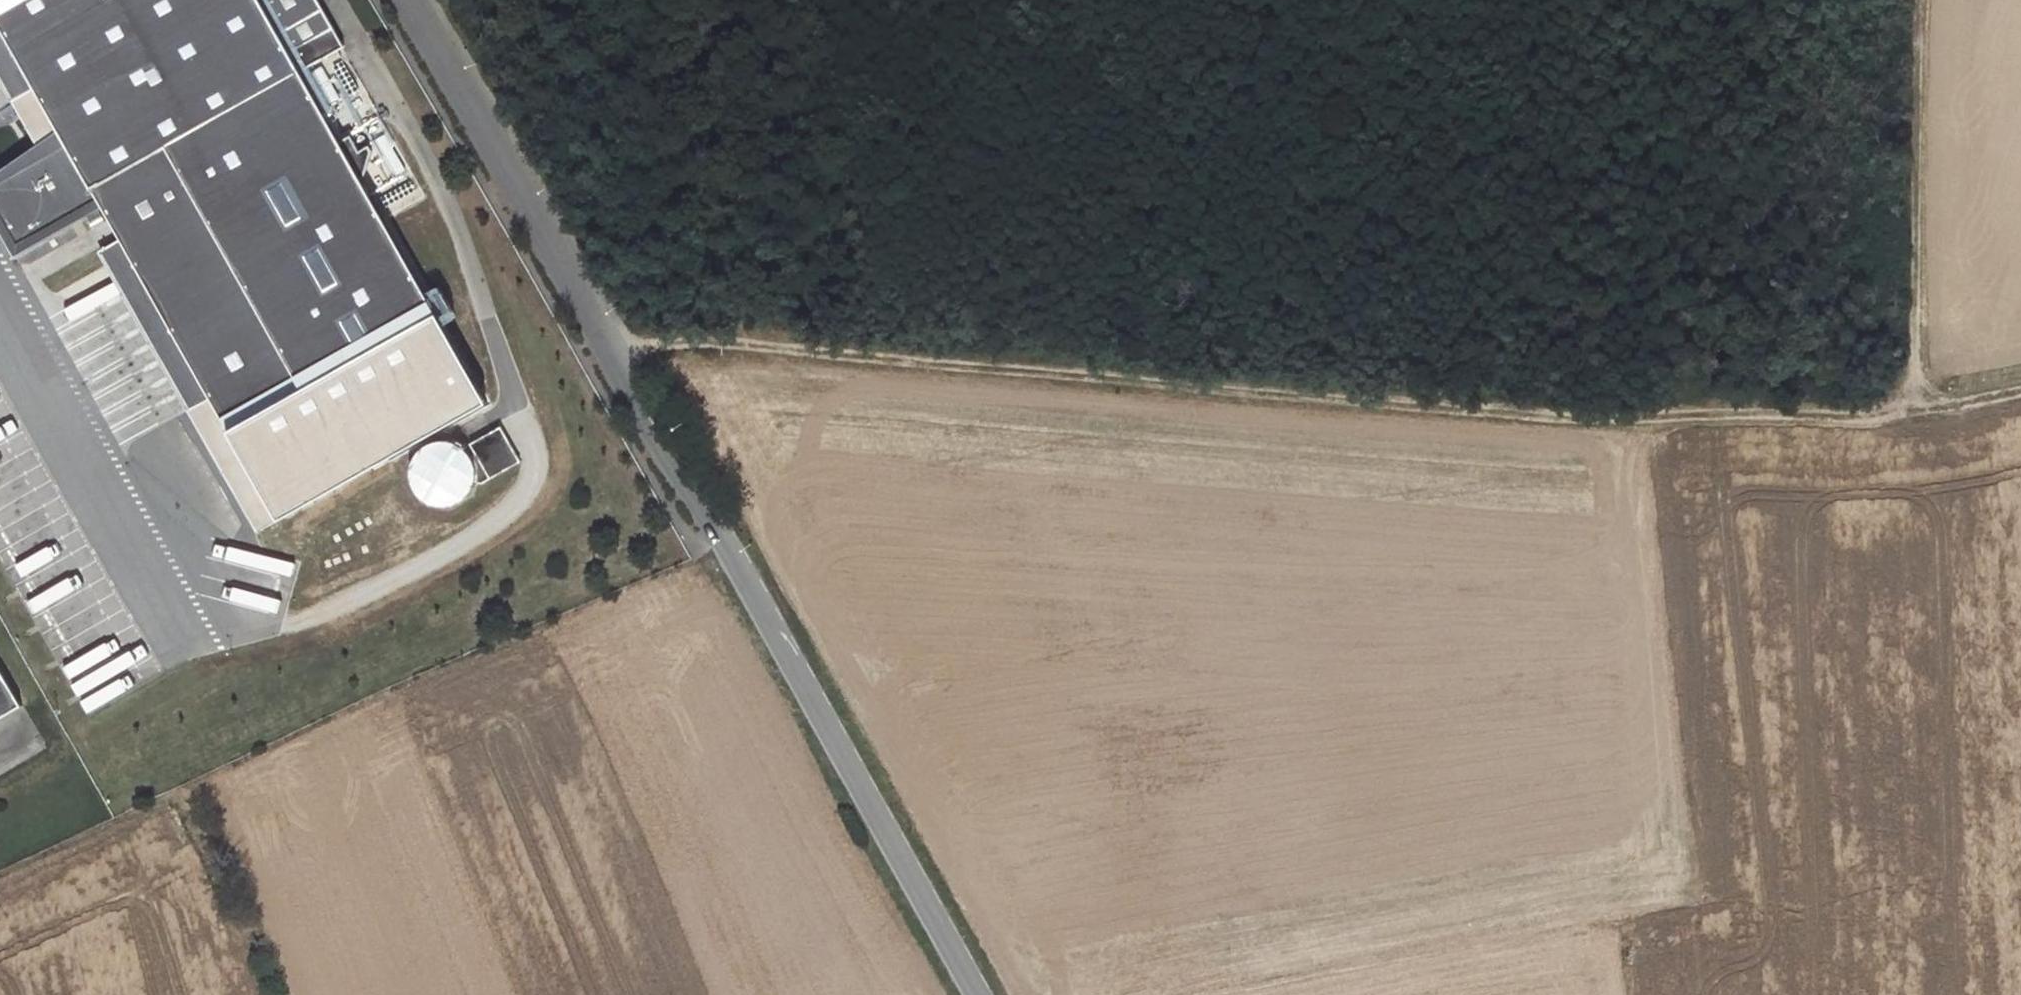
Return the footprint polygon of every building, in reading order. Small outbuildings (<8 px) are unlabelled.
[(317,97),(303,73),(350,45),(325,0),(0,0),(0,16),(10,33),(0,39),(0,61),(19,97),(40,86),(67,135),(0,175),(0,212),(20,246),(101,197),(317,97)] [(339,138),(317,97),(101,197),(149,281),(130,293),(185,389),(204,379),(229,428),(436,310),(362,179),(371,175),(375,148),(369,138),(360,144),(352,131),(339,138)] [(475,456),(477,484),(518,458),(497,419),(463,438),(475,456)] [(425,444),(414,452),(408,464),(406,478),(411,491),(420,501),(433,506),(447,506),(460,500),(469,490),(473,476),(471,463),(464,451),(452,443),(439,440),(425,444)] [(15,707),(0,682),(0,716),(15,707)]
